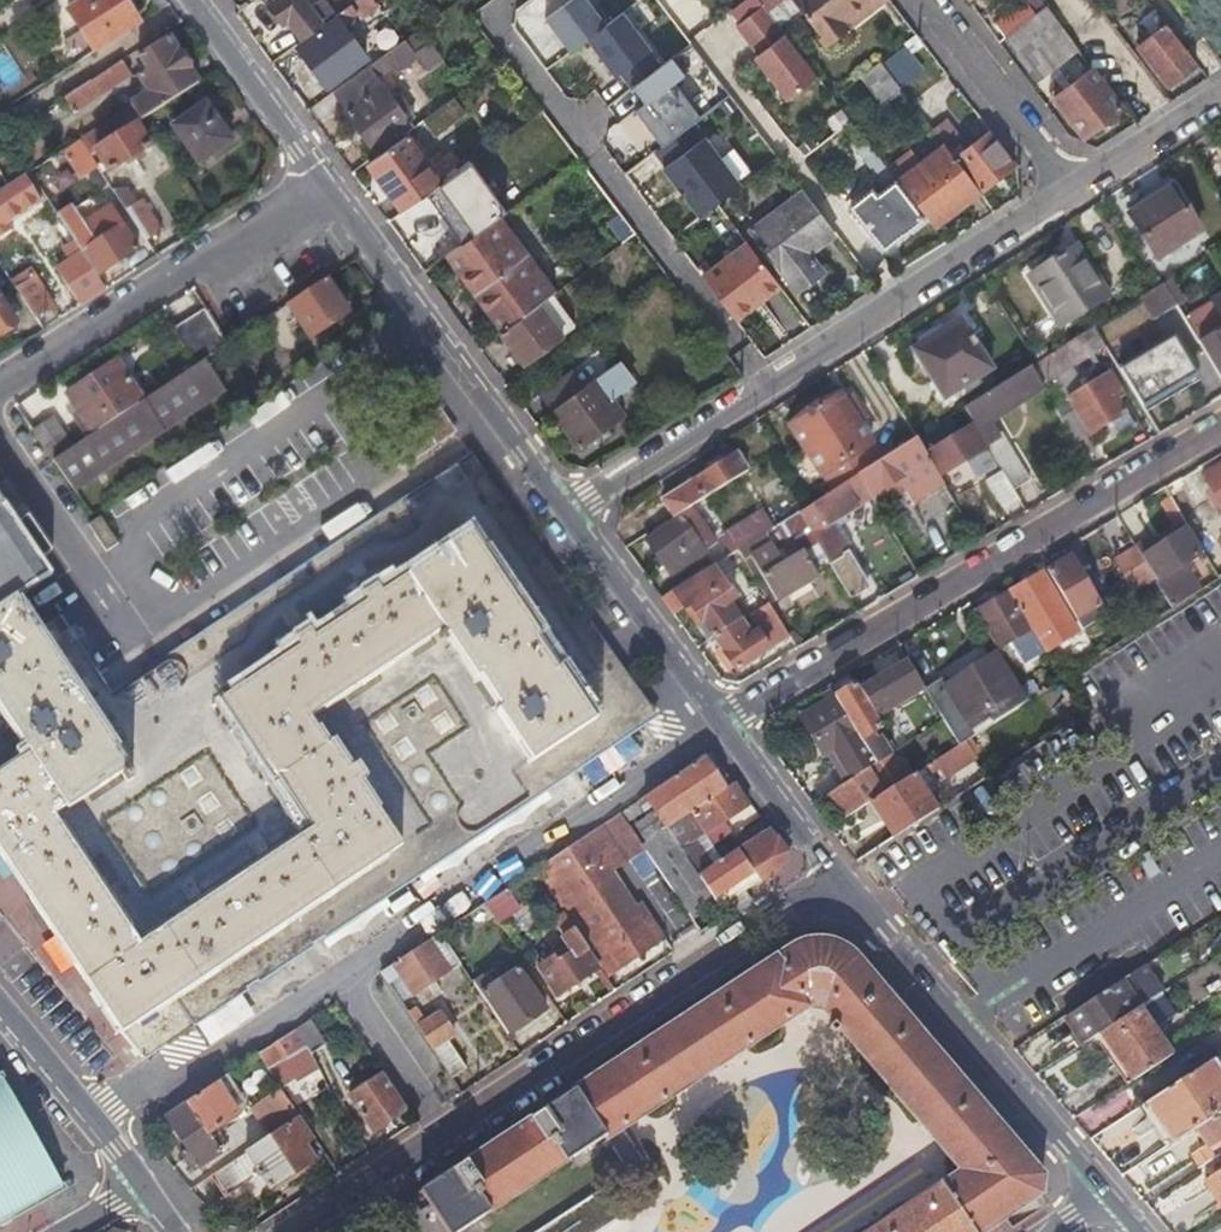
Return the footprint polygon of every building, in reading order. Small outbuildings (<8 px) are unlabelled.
[(138,24),(123,0),(87,0),(67,13),(94,54),(110,43),(138,24)] [(319,24),(314,17),(320,12),(314,4),(307,8),(301,0),(276,0),(268,6),(271,10),(268,12),(276,22),(279,21),(282,25),(288,21),(301,38),(319,24)] [(371,0),(357,0),(332,18),(334,21),(296,49),(324,89),(366,59),(341,25),(356,14),(358,18),(375,6),(371,0)] [(357,0),(336,0),(323,10),(329,20),(332,18),(357,0)] [(609,23),(592,0),(569,0),(546,18),(575,56),(592,43),(623,84),(660,55),(626,10),(609,23)] [(765,13),(777,28),(798,13),(788,0),(783,0),(765,13)] [(798,13),(824,48),(845,33),(839,27),(876,0),(788,0),(798,13)] [(886,0),(876,0),(839,27),(845,33),(887,2),(886,0)] [(1023,5),(1032,17),(1043,9),(1036,0),(1020,0),(1023,5)] [(995,27),(1004,39),(1032,17),(1023,5),(995,27)] [(1037,83),(1078,53),(1043,9),(1032,17),(1004,39),(1037,83)] [(1166,87),(1194,66),(1152,11),(1131,28),(1142,43),(1135,49),(1166,87)] [(399,43),(403,40),(394,28),(371,44),(380,56),(399,43)] [(789,34),(757,59),(794,106),(826,81),(789,34)] [(130,106),(140,122),(198,84),(168,38),(138,59),(146,72),(138,77),(146,92),(129,103),(130,106)] [(380,56),(330,93),(339,106),(409,55),(399,43),(380,56)] [(906,44),(863,79),(885,105),(927,70),(906,44)] [(26,78),(3,50),(0,53),(0,79),(10,91),(26,78)] [(678,60),(640,89),(652,104),(642,112),(668,147),(707,118),(692,98),(702,91),(678,60)] [(91,83),(90,81),(34,117),(42,130),(49,124),(48,122),(53,118),(56,122),(129,75),(121,64),(91,83)] [(1119,110),(1091,73),(1053,101),(1082,139),(1119,110)] [(373,153),(410,127),(401,115),(406,109),(402,103),(395,107),(380,85),(343,112),(373,153)] [(464,115),(452,100),(422,122),(432,137),(464,115)] [(230,140),(204,104),(170,128),(195,165),(230,140)] [(135,127),(142,124),(140,122),(130,106),(78,140),(89,158),(96,153),(109,173),(148,148),(135,127)] [(942,147),(978,194),(1011,169),(986,136),(989,134),(970,109),(964,115),(970,121),(967,124),(978,139),(956,155),(953,151),(961,145),(944,121),(930,132),(942,147)] [(634,148),(655,138),(642,113),(622,123),(634,148)] [(702,268),(739,325),(786,294),(727,205),(748,191),(703,124),(631,173),(638,183),(666,165),(725,253),(702,268)] [(367,164),(402,212),(448,179),(469,164),(453,141),(441,149),(438,158),(439,161),(427,169),(404,139),(367,164)] [(96,168),(89,158),(78,140),(64,149),(81,178),(96,168)] [(890,176),(925,222),(936,214),(941,221),(978,194),(942,147),(919,166),(913,158),(890,176)] [(7,229),(4,224),(38,202),(23,175),(0,190),(0,234),(7,229)] [(448,179),(402,212),(432,253),(465,230),(448,205),(462,196),(448,179)] [(920,221),(892,186),(861,210),(872,224),(866,230),(881,248),(902,234),(903,235),(920,221)] [(126,188),(109,188),(142,240),(159,229),(141,200),(136,204),(126,188)] [(1195,233),(1169,190),(1127,218),(1153,261),(1195,233)] [(817,213),(803,195),(751,234),(794,293),(822,272),(808,254),(833,235),(817,213)] [(79,252),(95,277),(137,249),(121,225),(118,227),(107,210),(81,227),(75,219),(63,227),(79,252)] [(506,327),(538,305),(542,302),(485,225),(451,251),(506,327)] [(1104,300),(1073,247),(1028,275),(1059,327),(1104,300)] [(77,307),(103,290),(95,277),(79,252),(53,269),(77,307)] [(12,287),(32,317),(51,305),(31,276),(12,287)] [(347,313),(325,280),(287,306),(308,339),(347,313)] [(1161,286),(1154,290),(1143,297),(1170,340),(1186,329),(1184,326),(1161,286)] [(1208,306),(1220,328),(1220,297),(1208,306)] [(0,302),(0,332),(14,323),(0,302)] [(506,327),(498,333),(522,364),(562,337),(538,305),(506,327)] [(227,346),(203,310),(170,332),(194,368),(204,361),(227,346)] [(940,398),(988,368),(957,318),(908,347),(940,398)] [(1184,326),(1186,329),(1195,345),(1202,341),(1190,321),(1184,326)] [(1102,347),(1091,329),(1078,336),(1089,354),(1102,347)] [(1202,341),(1195,345),(1219,384),(1220,383),(1220,331),(1202,341)] [(1064,345),(1033,364),(1028,368),(1039,387),(1076,365),(1064,345)] [(1123,382),(1142,414),(1199,379),(1181,348),(1123,382)] [(597,351),(575,366),(587,383),(609,368),(597,351)] [(92,434),(52,460),(72,490),(223,390),(204,361),(194,368),(159,390),(142,401),(92,434)] [(92,434),(142,401),(116,362),(64,395),(92,434)] [(615,366),(574,394),(550,411),(576,448),(621,417),(610,402),(630,388),(615,366)] [(1039,387),(1028,368),(963,408),(999,472),(1010,490),(1025,481),(996,434),(993,435),(985,423),(1040,389),(1039,387)] [(1113,401),(1120,397),(1106,375),(1099,378),(1113,401)] [(1121,416),(1113,401),(1099,378),(1080,390),(1075,383),(1061,392),(1065,399),(1086,436),(1121,416)] [(550,411),(574,394),(565,382),(541,399),(550,411)] [(817,478),(824,473),(861,450),(869,445),(838,395),(786,428),(817,478)] [(408,464),(411,468),(458,435),(441,412),(386,449),(399,469),(408,464)] [(53,419),(32,432),(50,458),(69,444),(53,419)] [(983,449),(969,428),(926,455),(940,477),(983,449)] [(941,486),(912,440),(870,466),(854,477),(855,478),(868,500),(895,483),(908,504),(941,486)] [(824,473),(835,489),(854,477),(870,466),(861,450),(824,473)] [(660,501),(671,519),(745,473),(734,456),(660,501)] [(96,716),(30,761),(0,781),(0,856),(127,1042),(148,1066),(656,718),(556,575),(476,460),(96,716)] [(402,474),(411,468),(408,464),(399,469),(402,474)] [(1200,478),(1220,513),(1220,466),(1200,478)] [(1010,490),(999,472),(983,482),(1001,513),(1017,503),(1010,490)] [(855,478),(796,515),(829,569),(848,599),(865,588),(844,552),(828,525),(837,519),(842,516),(868,500),(855,478)] [(1171,505),(1165,496),(1158,500),(1163,510),(1171,505)] [(1171,505),(1163,510),(1168,519),(1174,530),(1182,525),(1176,514),(1171,505)] [(30,761),(96,716),(16,599),(49,577),(0,506),(0,716),(30,761)] [(762,535),(770,530),(760,514),(720,539),(729,556),(735,552),(762,535)] [(796,515),(796,514),(775,527),(783,539),(791,534),(801,550),(785,560),(777,549),(773,552),(769,547),(762,535),(735,552),(741,560),(742,563),(749,559),(775,601),(785,595),(788,598),(806,587),(804,583),(829,569),(796,515)] [(117,542),(99,516),(87,525),(105,551),(117,542)] [(846,524),(842,516),(837,519),(828,525),(844,552),(851,548),(841,528),(846,524)] [(702,554),(679,519),(645,543),(669,577),(702,554)] [(783,539),(775,527),(770,530),(762,535),(769,547),(783,539)] [(1140,559),(1151,578),(1154,583),(1181,566),(1199,554),(1184,528),(1154,545),(1154,551),(1140,559)] [(1140,559),(1133,547),(1112,560),(1129,591),(1151,578),(1140,559)] [(729,556),(715,565),(720,572),(741,560),(735,552),(729,556)] [(1069,558),(1046,572),(1080,632),(1100,619),(1093,606),(1095,603),(1069,558)] [(1181,566),(1154,583),(1152,585),(1168,610),(1196,592),(1181,566)] [(710,568),(660,599),(672,616),(681,610),(695,627),(701,623),(711,638),(739,621),(730,608),(735,604),(710,568)] [(1040,576),(1008,594),(1029,632),(1041,652),(1073,633),(1040,576)] [(1029,632),(1008,594),(975,613),(997,650),(1029,632)] [(755,645),(739,621),(711,638),(734,673),(768,651),(761,642),(755,645)] [(938,681),(923,690),(941,721),(956,746),(1023,703),(995,654),(944,688),(938,681)] [(923,690),(906,661),(857,689),(875,720),(923,690)] [(834,698),(872,764),(875,762),(879,768),(889,762),(882,745),(880,746),(871,734),(880,728),(875,720),(857,689),(855,685),(834,698)] [(831,751),(848,780),(872,764),(834,698),(831,693),(822,697),(825,702),(799,719),(822,756),(831,751)] [(952,749),(931,762),(940,775),(960,763),(952,749)] [(723,791),(702,760),(619,814),(625,823),(642,813),(639,809),(646,804),(653,814),(635,826),(645,842),(640,845),(689,920),(714,904),(665,829),(723,791)] [(848,780),(824,796),(841,820),(868,802),(891,788),(885,778),(879,768),(875,762),(872,764),(848,780)] [(885,778),(891,788),(911,775),(905,766),(885,778)] [(868,802),(885,828),(928,801),(911,775),(891,788),(868,802)] [(731,785),(723,791),(665,829),(714,904),(722,916),(724,919),(748,903),(742,894),(767,877),(776,871),(786,855),(768,830),(721,861),(721,862),(710,868),(692,840),(702,834),(703,836),(746,806),(731,785)] [(885,828),(892,838),(935,811),(928,801),(885,828)] [(625,823),(619,814),(536,869),(605,976),(659,939),(648,922),(641,926),(608,876),(626,862),(619,851),(636,839),(625,823)] [(504,890),(483,904),(497,925),(517,911),(504,890)] [(583,953),(586,951),(564,917),(552,925),(555,930),(554,934),(569,955),(557,963),(552,957),(535,968),(554,997),(595,971),(583,953)] [(444,973),(425,942),(392,964),(412,995),(444,973)] [(790,945),(414,1195),(419,1203),(423,1199),(446,1231),(457,1231),(602,1138),(619,1130),(805,1009),(825,1013),(957,1168),(956,1174),(870,1231),(985,1231),(1039,1197),(1041,1175),(878,983),(855,957),(849,953),(846,953),(837,954),(829,962),(810,961),(809,953),(804,947),(796,943),(790,945)] [(491,971),(471,984),(505,1035),(542,1011),(516,970),(498,981),(491,971)] [(1119,981),(1063,1017),(1081,1045),(1097,1034),(1137,1008),(1119,981)] [(1097,1034),(1129,1083),(1168,1058),(1137,1008),(1097,1034)] [(413,1009),(406,1014),(410,1020),(417,1015),(413,1009)] [(438,1014),(416,1029),(449,1080),(464,1069),(446,1040),(452,1035),(438,1014)] [(294,1029),(309,1055),(325,1043),(310,1019),(294,1029)] [(296,1083),(317,1068),(309,1055),(294,1029),(256,1054),(279,1088),(293,1079),(296,1083)] [(1165,1149),(1193,1130),(1220,1112),(1220,1087),(1206,1063),(1139,1106),(1165,1149)] [(370,1131),(404,1109),(381,1074),(348,1096),(370,1131)] [(61,1188),(1,1078),(0,1079),(0,1222),(61,1188)] [(178,1107),(163,1117),(198,1168),(220,1153),(216,1149),(221,1145),(213,1131),(236,1115),(214,1083),(178,1107)] [(269,1135),(298,1116),(279,1088),(251,1108),(269,1135)] [(1193,1130),(1204,1146),(1220,1135),(1220,1112),(1193,1130)] [(269,1135),(209,1175),(224,1197),(259,1175),(269,1190),(312,1160),(308,1155),(319,1147),(298,1116),(269,1135)] [(1220,1210),(1220,1170),(1202,1182),(1220,1210)] [(616,1221),(598,1192),(536,1231),(599,1231),(616,1221)]
